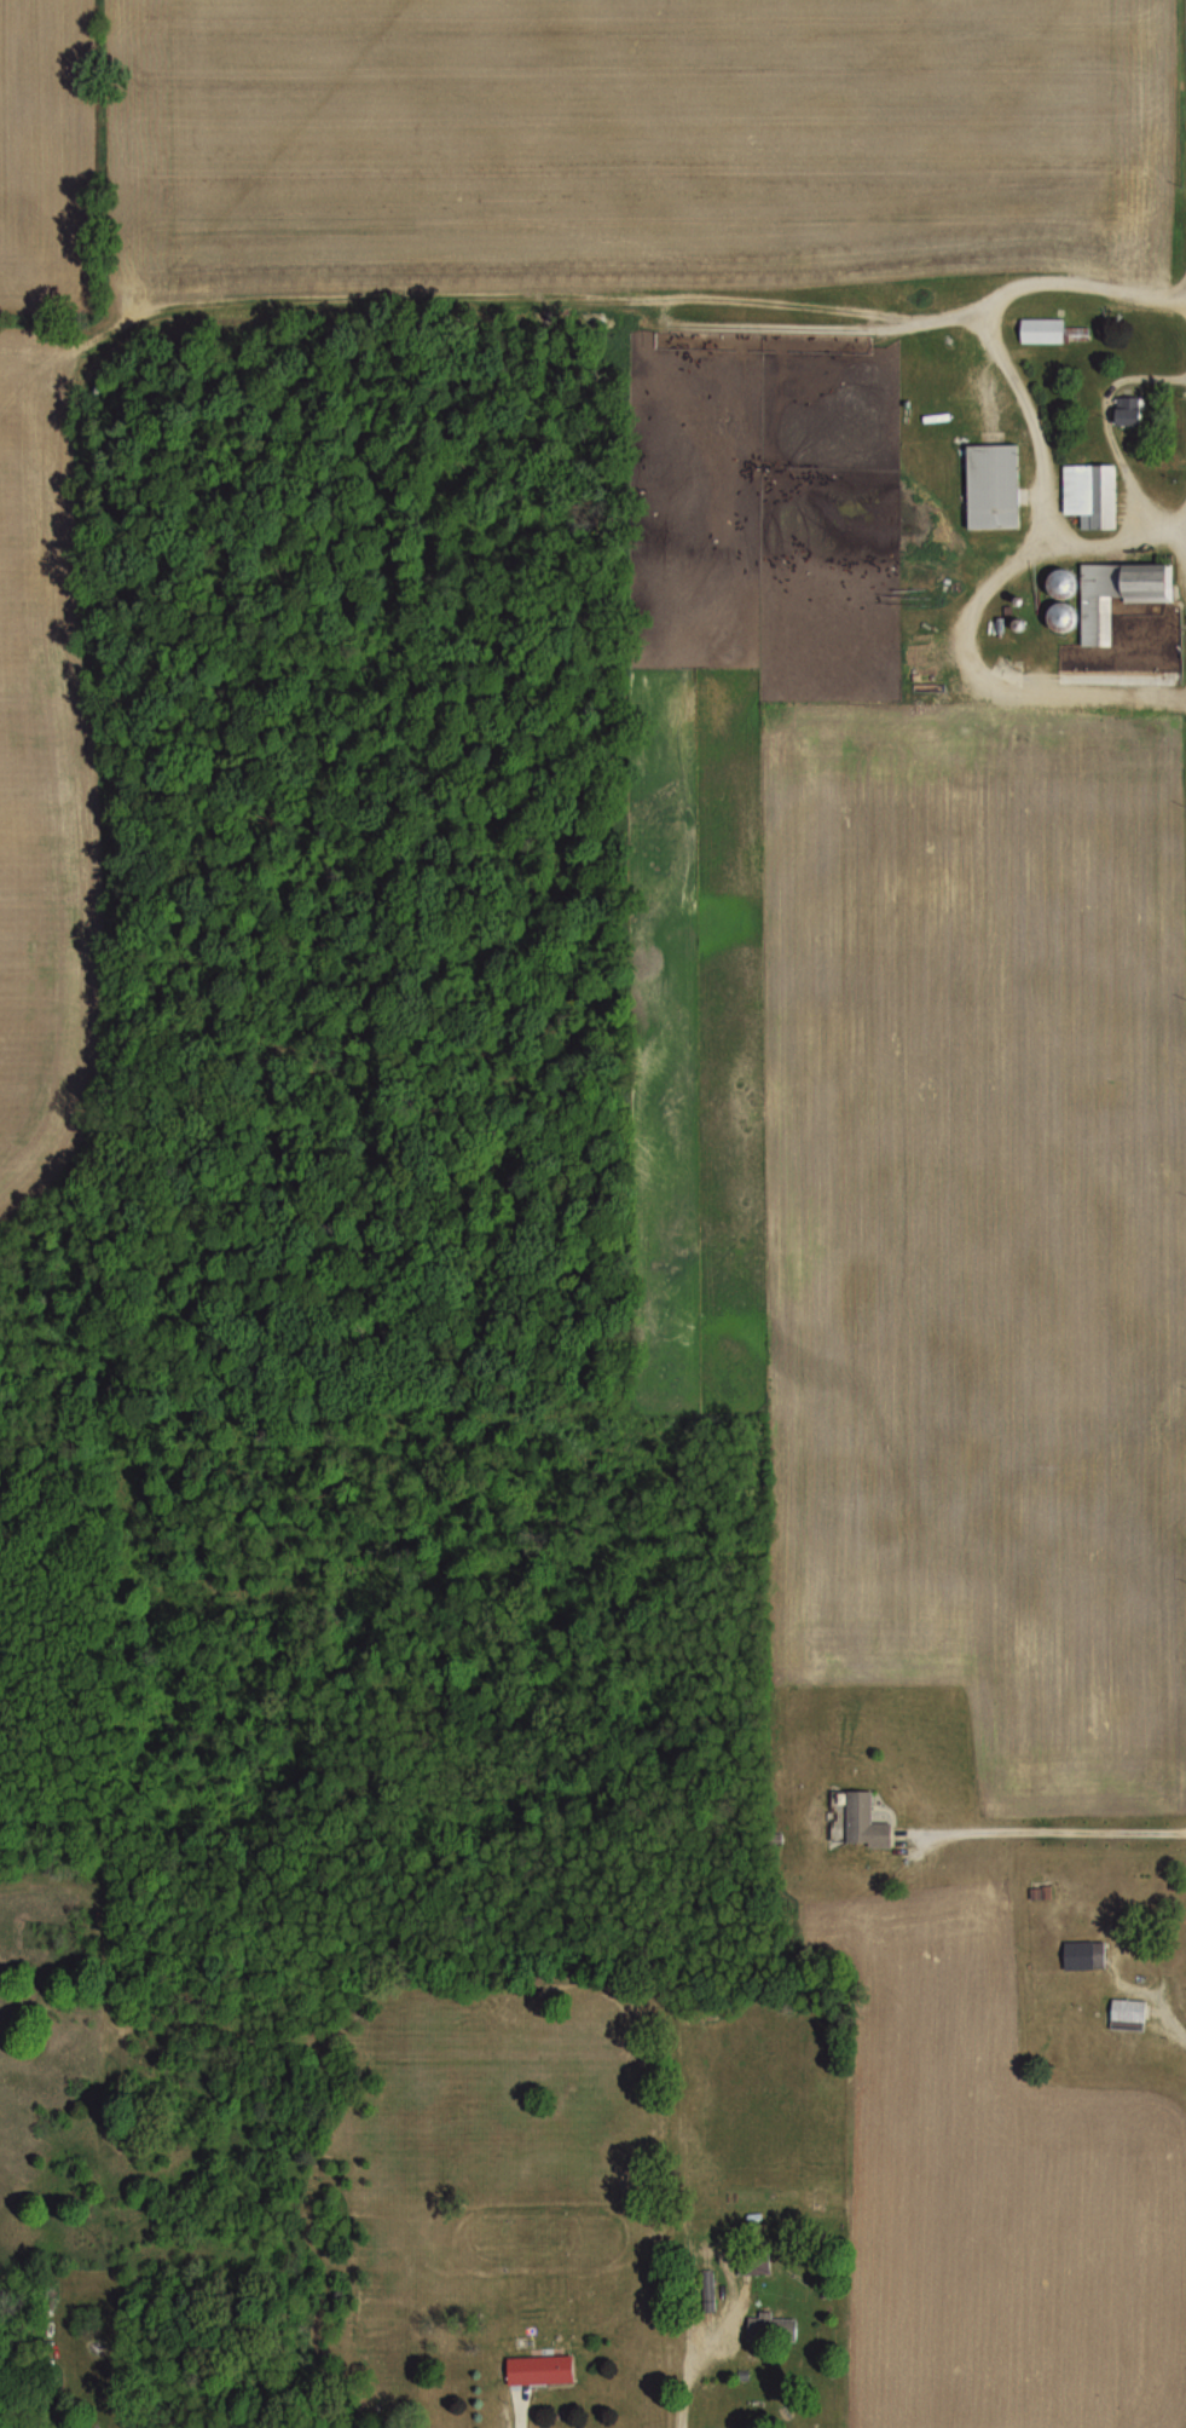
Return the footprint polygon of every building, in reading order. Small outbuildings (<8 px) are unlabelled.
[(1028,340),(1072,340),(1072,315),(1028,315),(1028,340)] [(1120,394),(1120,423),(1152,423),(1152,394),(1120,394)] [(973,443),(973,527),(1024,527),(1024,443),(973,443)] [(1122,527),(1121,462),(1066,463),(1067,512),(1083,512),(1084,527),(1122,527)] [(1183,601),(1184,563),(1085,561),(1085,567),(1062,567),(1062,601),(1060,601),(1060,628),(1086,629),(1086,643),(1116,644),(1116,600),(1183,601)] [(854,1790),(854,1844),(898,1844),(898,1822),(879,1822),(879,1790),(854,1790)] [(1055,1899),(1055,1883),(1036,1883),(1036,1899),(1055,1899)] [(1112,1940),(1069,1940),(1069,1968),(1112,1968),(1112,1940)] [(1146,1999),(1106,1999),(1106,2024),(1146,2024),(1146,1999)] [(773,2270),(773,2258),(745,2258),(745,2270),(773,2270)] [(751,2312),(751,2339),(802,2339),(802,2312),(751,2312)] [(514,2355),(514,2382),(579,2380),(578,2353),(514,2355)]
